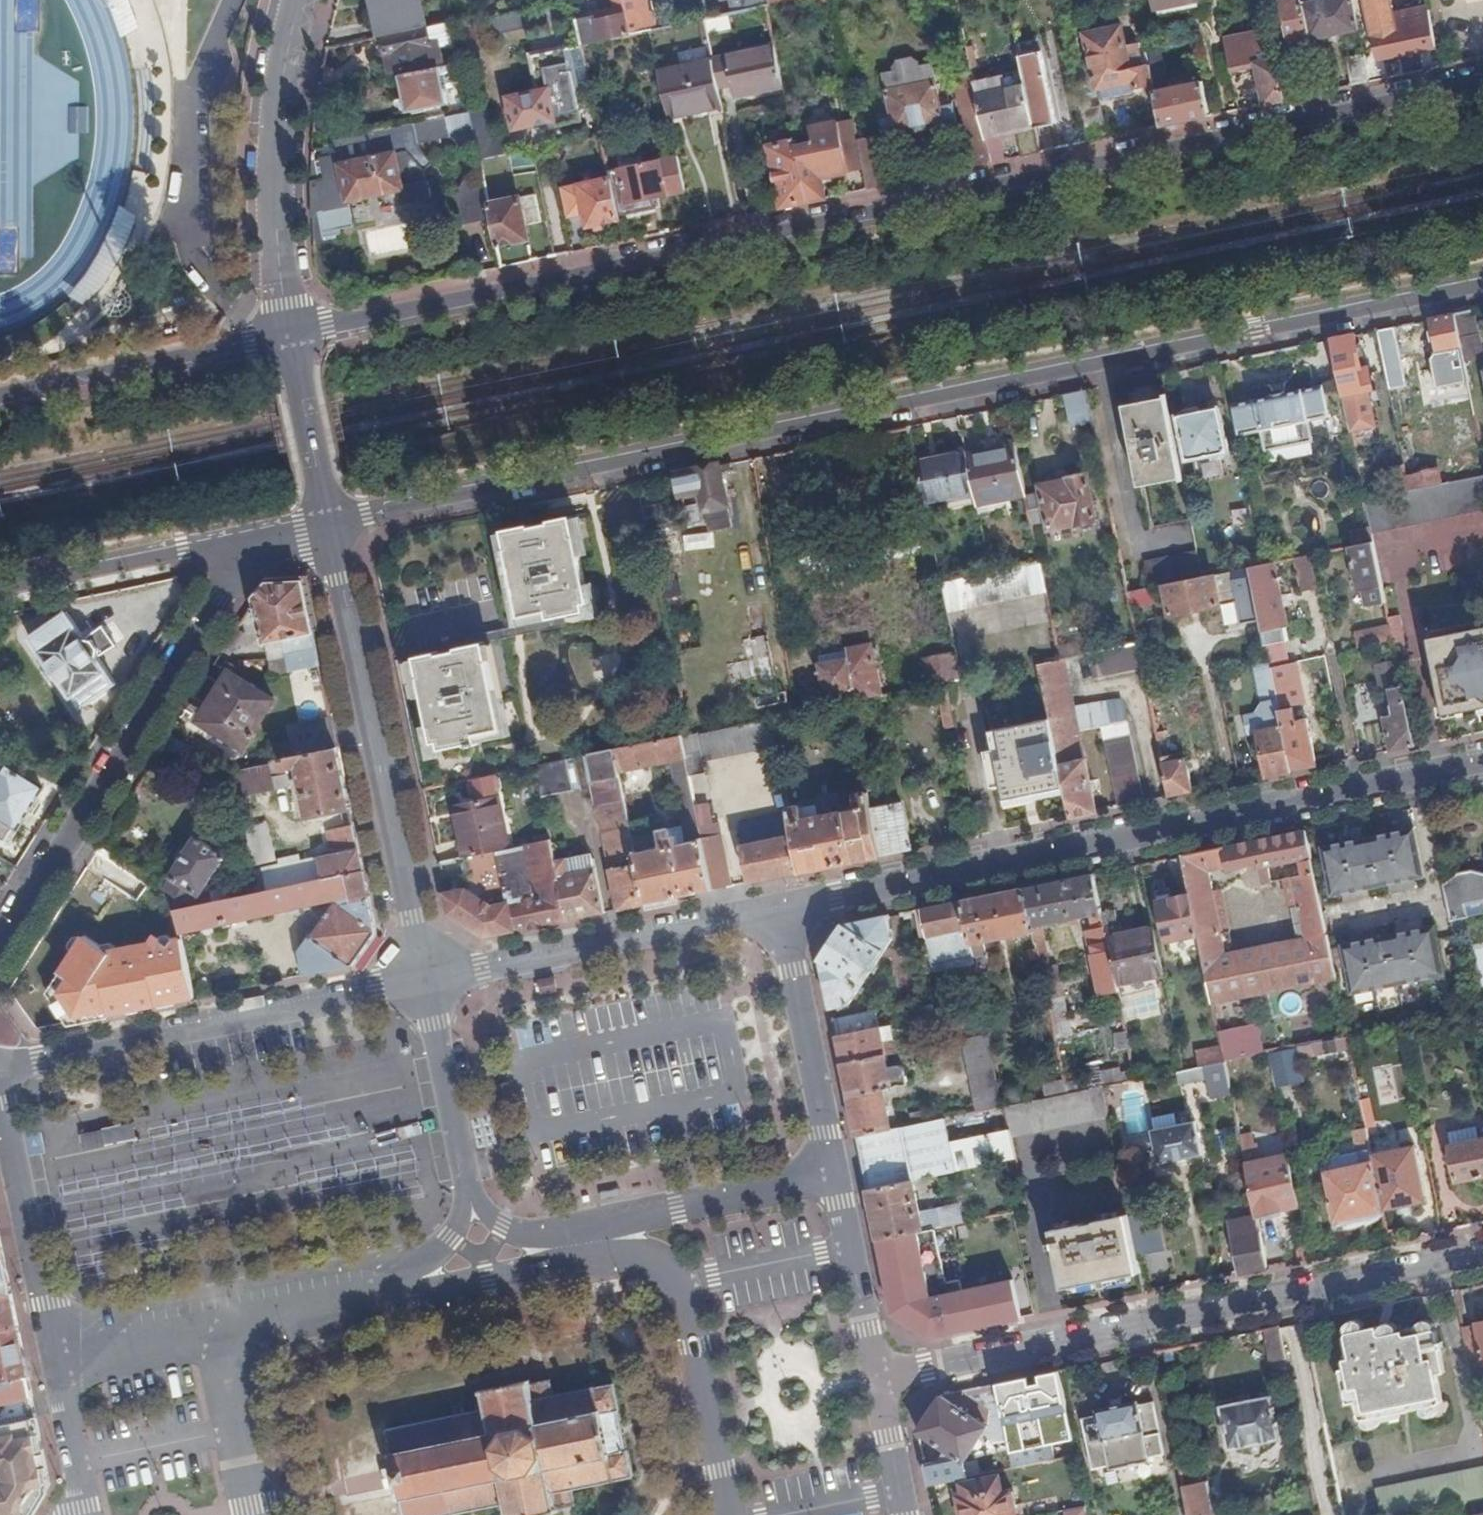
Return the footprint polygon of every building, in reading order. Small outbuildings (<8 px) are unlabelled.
[(387,38),(426,29),(420,0),(379,0),(387,38)] [(623,0),(611,0),(614,11),(589,16),(589,14),(575,17),(582,49),(631,38),(650,34),(654,33),(650,14),(627,19),(623,0)] [(746,13),(767,9),(771,8),(769,0),(743,0),(746,13)] [(771,8),(808,0),(769,0),(771,8)] [(1199,0),(1155,0),(1157,10),(1199,1),(1199,0)] [(1302,0),(1284,0),(1281,1),(1291,47),(1311,43),(1303,6),(1302,0)] [(1351,0),(1333,0),(1303,6),(1311,43),(1358,33),(1351,0)] [(1435,49),(1427,10),(1393,17),(1389,0),(1363,0),(1376,62),(1435,49)] [(387,38),(384,38),(388,58),(392,58),(396,75),(444,64),(439,44),(432,46),(428,29),(426,29),(387,38)] [(1154,87),(1150,67),(1145,69),(1140,47),(1127,49),(1123,30),(1086,38),(1098,91),(1109,89),(1124,86),(1134,84),(1135,90),(1154,87)] [(1239,39),(1225,42),(1231,72),(1256,67),(1265,107),(1283,102),(1271,39),(1240,45),(1239,39)] [(1160,47),(1146,50),(1150,67),(1154,87),(1163,128),(1185,124),(1212,118),(1204,84),(1170,91),(1160,47)] [(784,88),(776,50),(715,62),(720,90),(732,87),(734,99),(784,88)] [(1352,88),(1369,85),(1363,57),(1346,61),(1352,88)] [(392,58),(388,58),(391,76),(396,75),(392,58)] [(1042,59),(1022,63),(1024,73),(1036,130),(1057,125),(1042,59)] [(942,108),(936,86),(932,67),(920,69),(919,65),(913,60),(897,63),(895,70),(895,74),(883,77),(892,119),(880,122),(884,141),(898,138),(897,132),(942,123),(943,129),(958,126),(953,105),(942,108)] [(720,90),(715,62),(660,74),(670,122),(708,114),(711,127),(728,124),(720,90)] [(465,89),(461,67),(439,71),(444,93),(449,92),(465,89)] [(439,71),(400,79),(405,102),(407,102),(410,113),(452,104),(449,92),(444,93),(439,71)] [(584,125),(573,73),(547,78),(550,92),(509,100),(515,131),(555,123),(557,131),(584,125)] [(1036,130),(1024,73),(975,84),(987,141),(1036,130)] [(975,84),(973,75),(955,79),(974,169),(993,165),(987,141),(975,84)] [(949,83),(936,86),(942,108),(953,105),(949,83)] [(1124,86),(1109,89),(1111,97),(1126,94),(1124,86)] [(1102,108),(1083,113),(1090,144),(1109,140),(1102,108)] [(338,159),(313,163),(312,191),(313,233),(315,255),(320,276),(324,282),(328,287),(338,293),(333,266),(328,267),(327,260),(338,258),(337,252),(342,251),(339,238),(344,237),(343,232),(357,228),(351,203),(406,191),(409,205),(435,199),(432,185),(429,185),(426,174),(435,166),(420,151),(419,146),(431,144),(431,147),(443,145),(443,141),(475,134),(471,114),(335,142),(338,159)] [(860,141),(855,120),(812,129),(816,144),(797,149),(809,204),(828,200),(824,181),(866,172),(860,141)] [(1042,155),(1036,130),(987,141),(993,165),(1016,160),(1042,155)] [(876,137),(860,141),(866,172),(871,191),(887,188),(876,137)] [(809,204),(797,149),(796,143),(787,144),(776,147),(770,148),(783,210),(809,204)] [(621,173),(611,176),(612,180),(618,207),(628,205),(628,206),(687,194),(679,159),(644,166),(626,170),(621,172),(621,173)] [(625,166),(626,170),(644,166),(643,162),(625,166)] [(493,221),(491,206),(484,178),(479,178),(467,174),(461,190),(462,196),(458,196),(464,227),(493,221)] [(618,207),(612,180),(565,191),(571,218),(587,214),(590,228),(621,221),(618,207)] [(493,221),(499,247),(529,241),(526,227),(541,224),(535,197),(491,206),(493,221)] [(228,288),(236,294),(241,286),(232,281),(228,288)] [(212,318),(221,323),(225,316),(216,310),(212,318)] [(1477,334),(1473,312),(1455,315),(1460,338),(1474,335),(1477,334)] [(1455,387),(1469,384),(1464,361),(1460,338),(1455,315),(1433,320),(1440,353),(1436,354),(1432,360),(1435,374),(1440,379),(1452,377),(1455,387)] [(1394,328),(1378,331),(1391,392),(1406,389),(1394,328)] [(1356,335),(1333,340),(1342,382),(1352,432),(1376,427),(1369,393),(1372,392),(1376,387),(1372,372),(1367,369),(1363,370),(1356,335)] [(1460,338),(1464,361),(1479,357),(1474,335),(1460,338)] [(1352,432),(1342,382),(1234,406),(1240,435),(1264,430),(1268,450),(1270,450),(1314,441),(1316,451),(1319,461),(1334,458),(1337,454),(1339,451),(1336,436),(1352,433),(1352,432)] [(1076,427),(1095,422),(1088,390),(1066,395),(1072,424),(1076,427)] [(1141,487),(1184,478),(1169,398),(1126,407),(1141,487)] [(1180,418),(1189,461),(1230,453),(1220,409),(1201,413),(1200,409),(1182,413),(1182,417),(1180,418)] [(967,451),(976,494),(1025,484),(1017,441),(967,451)] [(1314,441),(1270,450),(1272,460),(1316,451),(1314,441)] [(967,451),(917,462),(926,505),(941,501),(944,511),(978,504),(976,494),(967,451)] [(1391,468),(1397,496),(1412,493),(1408,476),(1406,465),(1391,468)] [(678,475),(683,497),(700,493),(704,509),(705,510),(707,516),(711,516),(713,523),(726,520),(725,513),(728,512),(728,505),(729,504),(720,466),(678,475)] [(1408,476),(1412,493),(1455,484),(1453,473),(1440,475),(1440,470),(1408,476)] [(1044,494),(1050,521),(1052,530),(1078,526),(1098,522),(1088,473),(1068,477),(1069,482),(1043,487),(1044,494)] [(1372,527),(1373,535),(1482,511),(1482,477),(1455,484),(1412,493),(1397,496),(1366,502),(1372,527)] [(1028,497),(1034,524),(1050,521),(1044,494),(1028,497)] [(695,505),(685,507),(688,523),(698,521),(695,505)] [(532,526),(504,532),(522,619),(549,614),(551,621),(587,614),(585,606),(591,605),(573,518),(550,522),(550,525),(532,529),(532,526)] [(677,537),(675,527),(649,533),(656,567),(670,564),(666,539),(677,537)] [(1353,532),(1357,548),(1374,544),(1373,535),(1372,527),(1353,532)] [(1357,548),(1351,549),(1360,594),(1365,593),(1369,608),(1376,607),(1387,605),(1374,544),(1357,548)] [(1145,563),(1151,590),(1165,587),(1204,580),(1198,552),(1145,563)] [(1314,556),(1302,559),(1308,587),(1320,585),(1314,556)] [(942,583),(947,607),(1047,587),(1042,563),(992,573),(942,583)] [(1259,598),(1273,665),(1273,669),(1290,665),(1283,630),(1290,628),(1277,564),(1271,566),(1253,569),(1259,598)] [(1204,580),(1165,587),(1172,618),(1222,608),(1220,598),(1236,595),(1238,602),(1259,598),(1253,569),(1204,580)] [(291,676),(322,669),(313,626),(304,586),(270,588),(259,600),(250,614),(258,619),(261,618),(271,665),(288,662),(291,676)] [(1130,594),(1132,607),(1147,603),(1145,591),(1130,594)] [(1387,605),(1376,607),(1381,634),(1392,631),(1387,605)] [(31,642),(50,670),(61,686),(73,702),(76,701),(84,713),(118,688),(101,662),(118,649),(105,629),(88,642),(86,642),(68,616),(31,642)] [(1433,640),(1448,711),(1482,704),(1482,630),(1433,640)] [(1392,631),(1381,634),(1384,646),(1395,644),(1392,631)] [(1384,646),(1381,634),(1357,639),(1359,651),(1384,646)] [(745,642),(746,648),(769,643),(768,637),(745,642)] [(229,647),(237,653),(243,643),(235,638),(229,647)] [(1108,638),(1080,644),(1082,655),(1089,654),(1111,649),(1108,638)] [(760,708),(784,704),(781,693),(769,643),(746,648),(760,708)] [(1140,643),(1111,649),(1089,654),(1095,680),(1145,669),(1140,643)] [(439,653),(417,658),(434,745),(440,744),(442,752),(479,744),(477,736),(504,730),(486,644),(459,649),(459,652),(440,655),(439,653)] [(1060,648),(1062,659),(1064,659),(1082,655),(1080,644),(1060,648)] [(829,696),(831,707),(851,703),(884,696),(873,646),(849,650),(848,652),(850,660),(823,665),(821,666),(828,696),(829,696)] [(229,647),(222,659),(231,663),(237,653),(229,647)] [(821,658),(823,665),(850,660),(848,652),(821,658)] [(925,662),(931,686),(949,683),(962,680),(957,655),(925,662)] [(1039,665),(1051,720),(1055,738),(1080,733),(1064,659),(1062,659),(1039,665)] [(1399,662),(1379,666),(1383,683),(1388,686),(1391,685),(1393,690),(1395,704),(1383,706),(1393,752),(1416,747),(1399,662)] [(1286,729),(1295,772),(1319,768),(1309,720),(1298,723),(1294,705),(1305,702),(1297,664),(1290,665),(1273,669),(1284,718),(1286,729)] [(1273,665),(1254,668),(1263,712),(1274,720),(1284,718),(1273,669),(1273,665)] [(61,686),(50,670),(43,675),(54,691),(61,686)] [(234,678),(203,726),(245,753),(276,705),(234,678)] [(781,693),(784,704),(791,702),(788,692),(781,693)] [(949,729),(958,727),(951,693),(942,695),(949,729)] [(772,719),(704,733),(702,733),(708,761),(778,747),(772,719)] [(1008,801),(1066,790),(1062,768),(1059,754),(1055,738),(1051,720),(991,732),(995,751),(986,753),(993,784),(1003,782),(1008,801)] [(1117,779),(1123,808),(1146,803),(1127,722),(1105,726),(1117,779)] [(295,760),(339,751),(333,723),(289,732),(292,749),(295,760)] [(1260,734),(1269,778),(1295,772),(1286,729),(1260,734)] [(1156,732),(1158,739),(1166,738),(1164,731),(1156,732)] [(1055,738),(1059,754),(1084,748),(1080,733),(1055,738)] [(694,734),(691,735),(682,737),(691,778),(706,774),(701,749),(697,750),(694,734)] [(691,778),(682,737),(616,751),(620,774),(671,763),(689,842),(683,843),(682,838),(676,839),(674,829),(661,831),(653,789),(649,787),(624,791),(647,906),(683,898),(715,892),(701,826),(691,778)] [(283,751),(286,762),(295,760),(292,749),(283,751)] [(311,821),(352,813),(345,778),(339,751),(295,760),(286,762),(276,764),(280,780),(288,778),(286,772),(300,769),(311,821)] [(616,751),(587,757),(591,775),(594,790),(620,912),(647,906),(624,791),(620,774),(616,751)] [(1162,757),(1171,796),(1193,791),(1186,758),(1185,752),(1162,757)] [(567,761),(536,767),(542,799),(573,792),(567,761)] [(10,769),(0,763),(0,781),(2,782),(10,769)] [(1066,790),(1072,818),(1098,813),(1087,763),(1062,768),(1066,790)] [(272,765),(231,774),(237,801),(278,792),(272,765)] [(10,769),(2,782),(0,785),(0,841),(9,846),(44,791),(10,769)] [(594,790),(591,775),(582,777),(585,792),(594,790)] [(1114,780),(1120,809),(1123,808),(1117,779),(1114,780)] [(791,810),(785,781),(776,783),(786,830),(788,831),(788,837),(744,847),(752,884),(762,882),(804,874),(791,810)] [(879,782),(868,784),(869,789),(871,798),(882,796),(879,782)] [(801,808),(791,810),(804,874),(841,866),(883,858),(872,804),(871,798),(869,789),(858,791),(860,797),(859,797),(862,810),(804,821),(801,808)] [(453,808),(464,859),(499,851),(506,850),(495,799),(453,808)] [(872,804),(883,858),(914,851),(903,805),(887,808),(886,801),(872,804)] [(709,824),(701,826),(715,892),(734,888),(722,836),(712,838),(709,824)] [(243,832),(252,872),(278,867),(269,827),(243,832)] [(288,890),(364,874),(359,845),(355,828),(329,834),(332,850),(336,849),(338,859),(301,867),(300,861),(283,865),(284,871),(288,890)] [(1214,1003),(1337,979),(1307,831),(1249,843),(1185,857),(1193,895),(1201,935),(1214,1003)] [(1414,831),(1321,849),(1332,898),(1424,879),(1414,831)] [(172,881),(166,892),(176,899),(183,887),(200,898),(202,899),(226,858),(196,840),(171,880),(172,881)] [(468,890),(445,895),(450,917),(486,940),(531,930),(569,922),(556,862),(551,840),(529,845),(541,899),(512,905),(510,903),(493,908),(482,899),(485,893),(471,884),(468,890)] [(499,851),(510,903),(512,905),(541,899),(529,845),(506,850),(499,851)] [(556,862),(569,922),(607,914),(596,860),(569,865),(567,860),(556,862)] [(258,897),(288,890),(284,871),(253,878),(255,886),(258,897)] [(1444,886),(1452,922),(1464,920),(1469,919),(1467,906),(1482,902),(1482,874),(1472,871),(1457,874),(1448,886),(1444,886)] [(301,957),(306,979),(356,969),(378,938),(373,913),(364,874),(288,890),(258,897),(236,901),(215,906),(202,909),(178,914),(183,936),(338,904),(338,907),(330,918),(326,915),(323,919),(327,922),(301,957)] [(1063,882),(1027,889),(1036,933),(1039,950),(1040,956),(1051,954),(1044,927),(1092,917),(1096,936),(1093,937),(1097,956),(1094,956),(1102,991),(1118,988),(1118,985),(1108,939),(1095,875),(1063,882)] [(236,901),(258,897),(255,886),(234,891),(236,901)] [(183,887),(176,899),(178,914),(202,909),(200,898),(183,887)] [(998,895),(964,902),(975,958),(988,955),(986,943),(1036,933),(1027,889),(998,895)] [(213,895),(215,906),(236,901),(234,891),(213,895)] [(1201,935),(1193,895),(1160,903),(1168,941),(1201,935)] [(964,902),(918,911),(924,939),(929,938),(937,973),(977,965),(975,958),(964,902)] [(895,941),(890,916),(846,925),(822,962),(832,1009),(852,1006),(895,941)] [(1464,920),(1452,922),(1455,937),(1467,934),(1464,920)] [(1156,928),(1108,939),(1118,985),(1166,975),(1156,928)] [(1435,930),(1342,947),(1352,996),(1445,978),(1435,930)] [(57,998),(76,1026),(196,1002),(183,939),(175,941),(172,947),(169,947),(163,944),(111,955),(86,939),(64,975),(69,979),(57,998)] [(1040,956),(1039,950),(1033,951),(1035,961),(1042,960),(1040,956)] [(1040,956),(1042,960),(1043,970),(1053,967),(1051,954),(1040,956)] [(1043,970),(1058,1040),(1071,1037),(1058,966),(1053,967),(1043,970)] [(537,1000),(561,993),(555,974),(532,982),(537,1000)] [(879,1012),(835,1021),(843,1063),(888,1055),(900,1052),(897,1041),(886,1043),(882,1029),(879,1012)] [(894,1026),(882,1029),(886,1043),(897,1041),(894,1026)] [(1223,1046),(1226,1062),(1252,1056),(1246,1027),(1220,1031),(1223,1046)] [(1006,1107),(990,1033),(964,1039),(979,1112),(1006,1107)] [(1351,1049),(1349,1038),(1312,1044),(1315,1056),(1351,1049)] [(1200,1067),(1226,1062),(1223,1046),(1197,1052),(1200,1067)] [(1270,1053),(1277,1087),(1309,1080),(1302,1046),(1270,1053)] [(888,1055),(843,1063),(851,1101),(858,1137),(892,1130),(889,1114),(890,1112),(889,1105),(887,1105),(884,1089),(895,1086),(893,1081),(897,1077),(903,1076),(905,1073),(905,1069),(901,1066),(890,1068),(888,1055)] [(1196,1068),(1198,1080),(1206,1078),(1210,1098),(1232,1093),(1226,1062),(1200,1067),(1196,1068)] [(1121,1066),(1101,1070),(1103,1082),(1123,1079),(1121,1066)] [(1196,1068),(1185,1070),(1177,1072),(1179,1084),(1198,1080),(1196,1068)] [(1045,1086),(1047,1098),(1070,1094),(1067,1082),(1045,1086)] [(1047,1098),(1006,1107),(1011,1132),(1012,1137),(1110,1118),(1103,1087),(1070,1094),(1047,1098)] [(1372,1109),(1363,1110),(1367,1130),(1376,1128),(1372,1109)] [(914,1114),(916,1125),(930,1123),(927,1111),(914,1114)] [(1155,1131),(1194,1122),(1192,1116),(1177,1119),(1176,1114),(1152,1119),(1155,1131)] [(892,1130),(858,1137),(864,1162),(869,1190),(913,1181),(958,1172),(952,1144),(947,1119),(930,1123),(916,1125),(892,1130)] [(1196,1122),(1194,1122),(1155,1131),(1153,1131),(1160,1165),(1203,1155),(1196,1122)] [(125,1127),(84,1136),(87,1152),(129,1143),(125,1127)] [(1451,1148),(1481,1142),(1477,1128),(1449,1133),(1451,1148)] [(1372,1157),(1367,1130),(1356,1132),(1360,1153),(1361,1153),(1363,1165),(1326,1172),(1336,1222),(1384,1212),(1372,1157)] [(1012,1137),(1011,1132),(952,1144),(958,1172),(1016,1160),(1012,1137)] [(1481,1142),(1451,1148),(1458,1182),(1482,1177),(1482,1141),(1481,1142)] [(1258,1146),(1243,1150),(1249,1178),(1257,1216),(1258,1219),(1284,1214),(1284,1212),(1301,1208),(1290,1155),(1261,1161),(1258,1146)] [(1372,1157),(1384,1212),(1428,1203),(1416,1148),(1372,1157)] [(913,1181),(869,1190),(875,1216),(879,1240),(918,1232),(962,1223),(958,1204),(920,1212),(913,1181)] [(1139,1258),(1130,1215),(1051,1231),(1054,1244),(1050,1245),(1051,1249),(1055,1248),(1063,1290),(1142,1274),(1139,1258)] [(1258,1219),(1257,1216),(1231,1222),(1242,1274),(1268,1269),(1258,1219)] [(918,1232),(879,1240),(895,1314),(931,1337),(1023,1319),(1015,1281),(931,1298),(926,1271),(937,1268),(937,1267),(943,1265),(941,1254),(923,1258),(922,1253),(938,1250),(935,1239),(920,1242),(918,1232)] [(11,1296),(1,1246),(0,1240),(0,1298),(11,1296)] [(1139,1258),(1142,1274),(1146,1294),(1166,1290),(1157,1254),(1139,1258)] [(18,1329),(16,1321),(11,1296),(0,1298),(0,1333),(18,1329)] [(1465,1329),(1475,1378),(1482,1377),(1482,1324),(1479,1325),(1479,1326),(1465,1329)] [(1286,1361),(1279,1328),(1263,1331),(1270,1364),(1286,1361)] [(0,1333),(0,1384),(28,1378),(25,1360),(18,1329),(0,1333)] [(1382,1338),(1351,1345),(1354,1360),(1348,1361),(1353,1387),(1355,1387),(1362,1416),(1404,1409),(1400,1387),(1405,1386),(1406,1392),(1408,1392),(1412,1410),(1444,1404),(1436,1365),(1422,1367),(1421,1363),(1444,1357),(1443,1351),(1445,1351),(1444,1346),(1441,1346),(1438,1332),(1403,1339),(1403,1336),(1391,1339),(1393,1345),(1384,1347),(1382,1338)] [(1061,1373),(1039,1378),(1047,1416),(1069,1412),(1061,1373)] [(33,1399),(28,1378),(0,1384),(0,1405),(33,1399)] [(999,1386),(1004,1413),(1013,1455),(1016,1469),(1045,1463),(1040,1427),(1049,1425),(1047,1416),(1039,1378),(999,1386)] [(400,1486),(402,1496),(400,1496),(401,1501),(403,1501),(406,1514),(452,1514),(508,1503),(510,1514),(550,1514),(560,1513),(560,1509),(577,1505),(574,1489),(635,1476),(630,1451),(628,1451),(620,1410),(621,1410),(616,1383),(554,1396),(551,1380),(533,1384),(532,1380),(484,1389),(488,1409),(386,1429),(388,1434),(389,1434),(393,1453),(392,1454),(392,1457),(394,1458),(396,1467),(398,1476),(400,1486)] [(999,1386),(943,1397),(989,1426),(990,1416),(1004,1413),(999,1386)] [(989,1426),(943,1397),(919,1433),(947,1452),(941,1463),(926,1466),(930,1487),(982,1476),(979,1461),(964,1463),(985,1433),(995,1445),(997,1458),(1013,1455),(1004,1413),(990,1416),(989,1426)] [(1272,1398),(1224,1408),(1232,1449),(1281,1439),(1272,1398)] [(31,1420),(37,1419),(33,1399),(0,1405),(0,1426),(31,1420)] [(1099,1415),(1082,1419),(1093,1470),(1110,1467),(1111,1471),(1151,1463),(1151,1459),(1166,1456),(1154,1404),(1140,1407),(1138,1403),(1098,1411),(1099,1415)] [(1069,1412),(1047,1416),(1049,1425),(1040,1427),(1045,1463),(1055,1461),(1053,1448),(1076,1443),(1069,1412)] [(8,1514),(32,1514),(51,1485),(47,1468),(41,1470),(38,1454),(44,1453),(44,1450),(41,1436),(34,1437),(31,1420),(0,1426),(0,1514),(3,1514),(8,1514)] [(1213,1456),(1222,1455),(1218,1437),(1209,1439),(1213,1456)] [(389,1488),(400,1486),(398,1476),(396,1467),(385,1470),(387,1478),(389,1488)] [(1383,1514),(1413,1514),(1473,1503),(1482,1501),(1482,1472),(1378,1493),(1383,1514)] [(965,1514),(1017,1514),(1015,1508),(1018,1507),(1015,1493),(1004,1495),(1001,1478),(964,1485),(967,1498),(962,1499),(965,1514)] [(1209,1483),(1186,1488),(1192,1514),(1216,1514),(1209,1483)] [(358,1514),(388,1514),(386,1506),(357,1510),(358,1514)]
